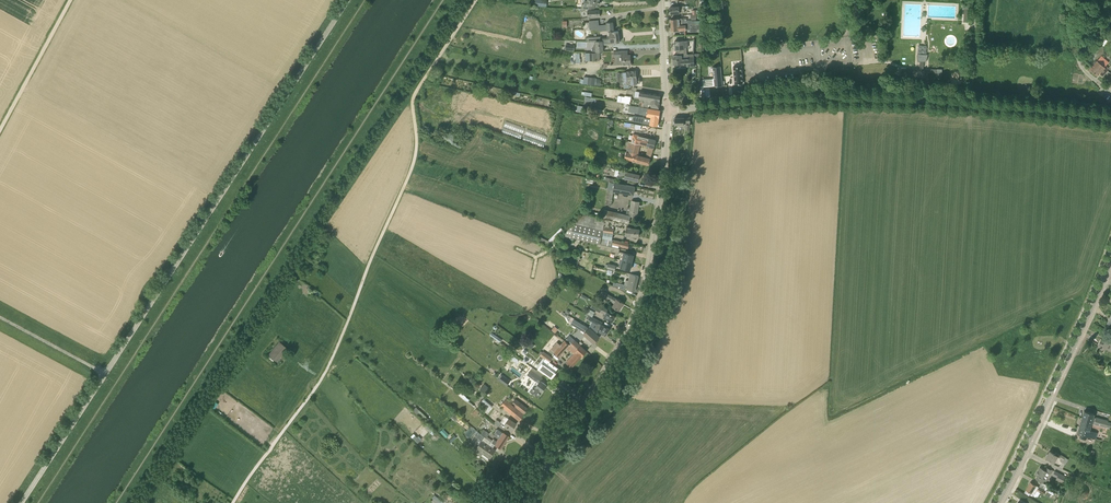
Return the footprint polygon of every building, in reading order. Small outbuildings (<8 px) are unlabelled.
[(591,8),(591,4),(599,4),(599,0),(586,0),(584,0),(584,4),(581,4),(582,9),(591,8)] [(679,6),(679,5),(677,5),(676,6),(670,7),(670,13),(680,13),(684,12),(684,5),(679,6)] [(646,23),(649,21),(644,12),(640,14),(646,23)] [(696,17),(696,14),(692,14),(690,14),(690,18),(691,18),(691,20),(687,20),(687,21),(686,17),(671,18),(671,25),(697,24),(697,20),(696,20),(696,18),(696,17)] [(599,25),(598,20),(589,21),(588,21),(588,22),(583,22),(584,29),(599,29),(599,31),(614,29),(613,21),(606,23),(606,24),(599,25)] [(697,24),(671,25),(672,30),(684,29),(685,35),(686,35),(686,29),(690,29),(696,29),(696,28),(702,29),(703,26),(703,24),(697,24)] [(620,41),(618,31),(613,31),(613,32),(611,32),(612,37),(610,37),(611,43),(617,42),(620,41)] [(611,43),(610,37),(600,38),(600,40),(596,41),(596,45),(594,45),(593,47),(592,48),(592,51),(603,51),(603,44),(611,44),(611,43),(617,42),(611,43)] [(686,54),(686,47),(688,47),(687,40),(674,41),(675,49),(677,49),(677,54),(682,54),(686,54)] [(627,50),(613,51),(613,57),(619,57),(619,63),(630,63),(630,55),(627,55),(627,50)] [(700,59),(700,53),(693,53),(690,53),(686,54),(682,54),(682,55),(673,56),(673,60),(674,60),(674,63),(680,63),(680,65),(680,67),(694,66),(694,59),(700,59)] [(720,79),(720,80),(720,53),(711,54),(711,70),(705,71),(706,80),(720,79)] [(920,68),(915,68),(906,67),(905,70),(916,70),(918,70),(925,71),(927,71),(937,71),(937,69),(928,68),(923,68),(924,61),(926,61),(927,57),(924,57),(924,55),(920,55),(920,57),(917,57),(918,61),(920,61),(920,68)] [(1102,55),(1097,60),(1093,65),(1090,68),(1097,75),(1100,72),(1101,73),(1101,74),(1102,75),(1108,70),(1104,67),(1106,65),(1109,67),(1110,64),(1109,62),(1102,55)] [(734,83),(737,84),(745,84),(744,60),(733,61),(734,83)] [(637,78),(636,70),(623,72),(625,85),(631,84),(640,83),(639,77),(637,78)] [(596,77),(589,77),(588,85),(595,85),(596,77)] [(658,108),(660,95),(654,94),(639,91),(638,97),(643,99),(641,105),(658,108)] [(632,96),(625,95),(625,96),(622,96),(621,102),(630,104),(632,96)] [(658,119),(660,110),(639,107),(629,105),(628,109),(638,111),(638,113),(642,114),(642,115),(646,115),(646,116),(651,117),(651,118),(658,119)] [(648,119),(644,119),(644,117),(633,116),(632,121),(657,125),(658,119),(651,118),(648,118),(648,119)] [(690,122),(690,117),(675,117),(675,124),(684,124),(685,124),(685,129),(689,129),(690,122)] [(645,137),(633,134),(632,142),(640,145),(647,146),(649,147),(653,148),(655,140),(645,137)] [(638,154),(640,145),(632,142),(629,141),(627,151),(629,151),(629,153),(626,152),(624,158),(636,161),(648,164),(650,158),(653,148),(649,147),(646,156),(638,154)] [(638,181),(640,174),(626,171),(624,178),(629,179),(628,181),(633,182),(634,180),(638,181)] [(633,194),(634,186),(614,183),(613,190),(608,189),(605,204),(611,205),(613,190),(633,194)] [(637,217),(639,201),(631,200),(630,207),(627,206),(626,214),(604,209),(602,217),(629,223),(631,215),(637,217)] [(600,244),(602,237),(603,231),(603,229),(574,223),(572,224),(564,233),(563,234),(564,234),(565,236),(600,244)] [(631,226),(626,226),(625,235),(639,236),(640,229),(631,228),(631,226)] [(613,233),(603,231),(602,237),(612,239),(613,233)] [(602,237),(600,244),(601,244),(612,247),(612,245),(612,244),(613,240),(613,239),(612,239),(602,237)] [(629,243),(613,240),(612,244),(612,245),(619,246),(619,245),(628,248),(629,243)] [(633,255),(619,251),(620,248),(613,247),(607,246),(601,244),(600,249),(615,252),(615,254),(620,256),(619,259),(632,261),(633,255)] [(632,261),(619,259),(618,266),(630,270),(632,261)] [(634,291),(638,275),(636,275),(630,273),(627,285),(616,282),(616,283),(615,287),(625,291),(625,289),(634,291)] [(621,310),(622,307),(624,303),(602,290),(599,295),(601,296),(607,300),(614,303),(612,306),(620,310),(620,309),(621,310)] [(594,302),(591,307),(600,313),(601,311),(604,307),(594,302)] [(607,309),(604,307),(601,311),(605,313),(603,316),(612,321),(615,315),(610,313),(611,311),(607,309)] [(606,335),(609,328),(602,324),(603,322),(590,315),(588,319),(597,324),(594,328),(606,335)] [(589,328),(574,319),(570,324),(585,332),(584,334),(593,343),(599,336),(589,328)] [(547,324),(552,328),(555,325),(550,320),(547,324)] [(491,332),(490,335),(500,342),(502,340),(491,332)] [(1108,335),(1105,342),(1101,340),(1098,346),(1110,352),(1110,336),(1108,335)] [(574,340),(571,337),(567,342),(576,350),(580,345),(574,340)] [(576,350),(567,342),(565,339),(560,344),(557,342),(551,349),(559,356),(567,348),(573,353),(566,362),(572,367),(586,350),(580,345),(576,350)] [(284,352),(287,348),(283,345),(280,348),(276,346),(269,354),(278,361),(285,353),(284,352)] [(549,362),(553,358),(543,351),(540,355),(543,358),(545,359),(549,362)] [(549,362),(545,359),(538,368),(552,378),(556,372),(555,372),(558,368),(549,362)] [(542,378),(534,372),(531,370),(528,374),(531,377),(538,382),(535,387),(530,394),(537,399),(542,392),(547,385),(541,380),(542,378)] [(498,380),(506,385),(510,381),(502,375),(498,380)] [(477,385),(474,389),(483,396),(491,387),(489,386),(490,385),(487,383),(489,381),(484,376),(481,379),(480,378),(475,383),(477,385)] [(469,400),(459,391),(457,393),(468,402),(469,400)] [(528,408),(515,398),(511,404),(505,399),(500,405),(518,421),(524,414),(528,408)] [(486,414),(493,407),(484,399),(477,407),(486,414)] [(413,410),(426,421),(429,417),(416,406),(413,410)] [(1096,417),(1093,417),(1094,414),(1084,411),(1082,418),(1088,420),(1087,422),(1110,428),(1110,425),(1110,423),(1110,421),(1096,416),(1096,417)] [(516,423),(508,418),(503,425),(511,430),(516,423)] [(1110,428),(1087,422),(1088,420),(1082,418),(1077,433),(1092,438),(1094,431),(1089,430),(1090,426),(1105,430),(1105,427),(1110,428)] [(443,429),(440,432),(446,438),(449,435),(443,429)] [(503,433),(497,429),(493,435),(499,438),(497,441),(494,439),(493,441),(487,436),(489,433),(484,429),(481,434),(484,437),(495,445),(494,445),(500,449),(509,436),(503,432),(503,433)] [(490,458),(495,450),(482,440),(484,437),(481,434),(478,431),(475,435),(480,439),(473,449),(481,456),(483,454),(490,458)] [(418,442),(422,438),(419,435),(418,436),(414,433),(411,435),(418,442)] [(1055,454),(1050,451),(1048,454),(1047,454),(1046,456),(1046,457),(1054,463),(1058,456),(1059,457),(1059,458),(1061,459),(1060,461),(1065,464),(1068,459),(1065,457),(1061,454),(1060,455),(1056,452),(1055,454)] [(1045,470),(1040,467),(1036,474),(1042,478),(1047,471),(1051,474),(1053,470),(1051,469),(1051,470),(1046,467),(1045,470)] [(1066,476),(1055,470),(1053,474),(1056,476),(1055,479),(1062,483),(1066,476)] [(1039,487),(1031,482),(1026,490),(1034,495),(1037,490),(1044,494),(1046,491),(1047,488),(1045,487),(1046,485),(1044,484),(1043,485),(1041,484),(1039,487)] [(443,502),(434,495),(432,497),(433,498),(431,501),(434,502),(442,502),(443,502)]
